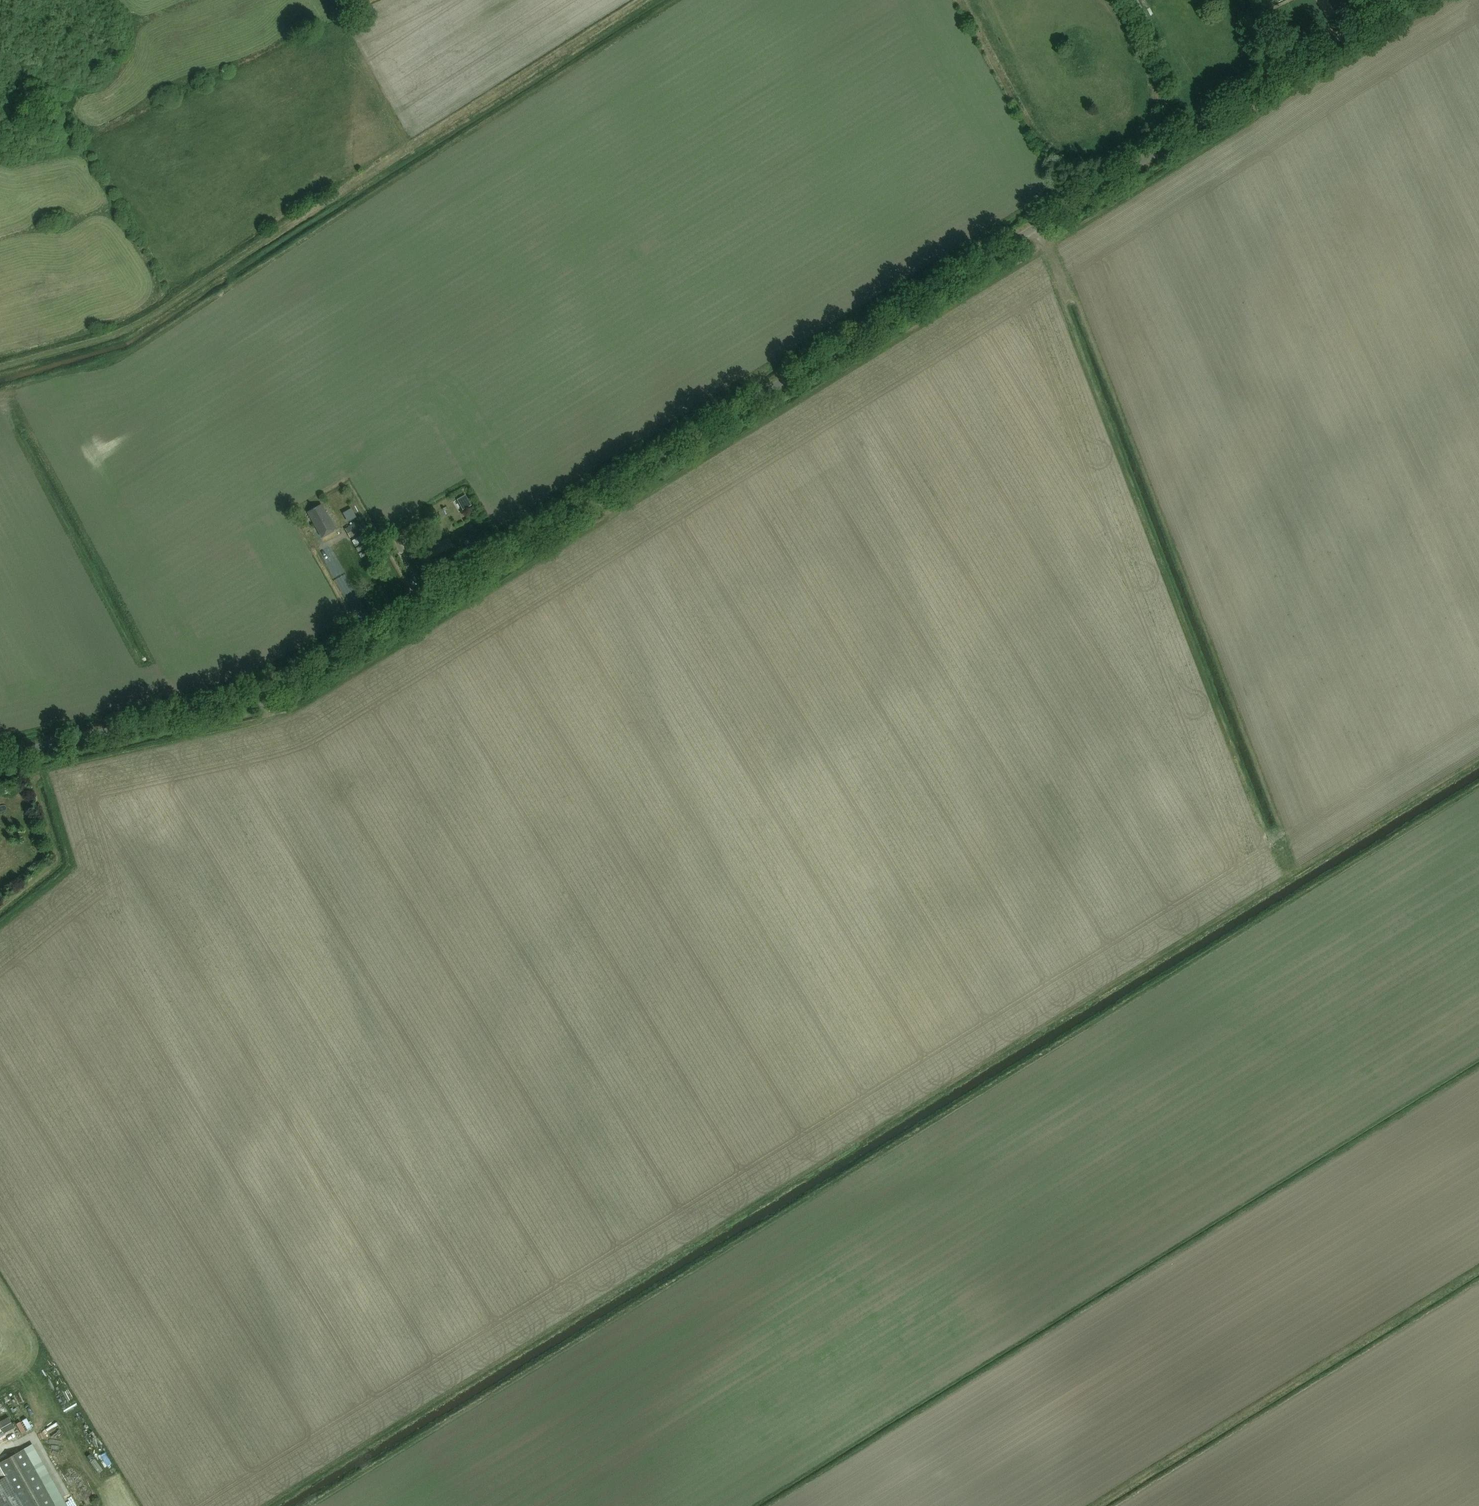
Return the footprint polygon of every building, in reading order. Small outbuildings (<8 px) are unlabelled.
[(307,514),(321,538),(335,530),(322,506),(307,514)] [(432,521),(428,514),(414,521),(417,526),(425,522),(426,524),(432,521)] [(350,539),(362,532),(361,530),(366,527),(363,521),(360,523),(357,519),(353,521),(354,524),(344,530),(350,539)] [(473,535),(466,539),(470,545),(477,541),(473,535)] [(40,1373),(34,1376),(40,1388),(46,1385),(40,1373)] [(0,1422),(0,1427),(4,1434),(15,1427),(9,1417),(0,1422)] [(53,1453),(61,1468),(71,1463),(64,1448),(53,1453)] [(24,1450),(0,1463),(0,1479),(0,1505),(56,1505),(24,1450)]
